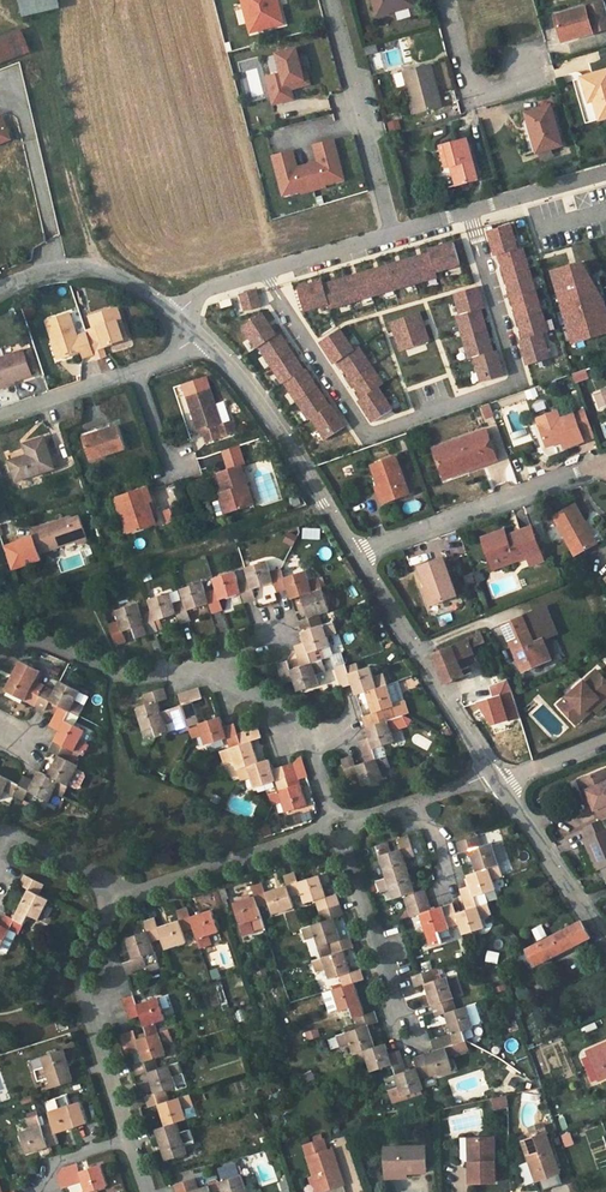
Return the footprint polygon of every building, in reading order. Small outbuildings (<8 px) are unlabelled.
[(48,10),(45,0),(22,0),(21,0),(24,16),(48,10)] [(48,10),(59,7),(57,0),(45,0),(48,10)] [(250,0),(242,0),(250,32),(258,30),(255,21),(250,22),(245,2),(250,0)] [(250,0),(245,2),(250,22),(255,21),(258,30),(284,23),(277,0),(250,0)] [(377,15),(414,6),(413,0),(373,0),(377,15)] [(605,2),(556,16),(563,41),(605,29),(605,5),(605,2)] [(17,56),(28,51),(22,34),(0,42),(0,62),(17,56)] [(290,88),(309,83),(305,69),(301,70),(298,58),(295,49),(277,54),(282,73),(266,77),(273,103),(293,98),(290,88)] [(441,107),(430,64),(403,72),(415,114),(441,107)] [(258,67),(244,70),(251,97),(264,94),(258,67)] [(596,103),(601,119),(605,118),(605,71),(583,78),(590,102),(595,100),(598,99),(600,102),(596,103)] [(402,72),(394,74),(397,88),(405,86),(402,72)] [(537,153),(539,152),(550,149),(562,146),(551,107),(526,113),(537,153)] [(399,119),(387,121),(388,131),(401,129),(399,119)] [(10,138),(7,130),(0,133),(0,143),(10,138)] [(479,180),(467,139),(440,146),(446,169),(451,168),(456,186),(479,180)] [(292,151),(273,156),(282,189),(300,184),(301,190),(302,192),(323,187),(323,184),(321,179),(340,174),(332,140),(312,145),(317,162),(297,167),(292,151)] [(550,149),(539,152),(541,159),(552,156),(550,149)] [(321,179),(323,184),(342,179),(340,174),(321,179)] [(300,184),(282,189),(283,195),(301,190),(300,184)] [(522,247),(518,248),(511,224),(488,231),(492,241),(496,256),(499,255),(501,263),(508,284),(514,306),(521,327),(524,339),(521,340),(524,351),(528,365),(550,358),(543,333),(548,332),(522,247)] [(438,276),(436,272),(461,265),(454,242),(441,246),(429,250),(430,253),(420,256),(399,262),(377,269),(354,275),(334,281),(326,284),(325,280),(311,284),(298,288),(305,310),(332,302),(333,307),(438,276)] [(552,271),(573,342),(605,333),(605,306),(604,300),(583,262),(573,265),(552,271)] [(481,295),(478,287),(455,294),(461,315),(457,316),(470,359),(475,357),(482,382),(504,375),(501,363),(497,351),(493,352),(490,339),(484,320),(481,309),(485,308),(481,295)] [(261,307),(255,289),(240,294),(246,311),(261,307)] [(233,305),(231,299),(220,302),(222,308),(233,305)] [(99,336),(90,339),(95,354),(97,361),(108,357),(104,347),(123,341),(118,321),(122,320),(118,308),(90,317),(95,332),(97,331),(99,336)] [(420,312),(391,322),(401,351),(415,347),(430,341),(420,312)] [(95,354),(90,339),(87,333),(78,336),(70,314),(47,321),(54,342),(58,341),(64,357),(82,351),(85,357),(95,354)] [(305,369),(304,370),(297,360),(286,343),(279,333),(276,335),(269,324),(263,314),(243,326),(257,348),(259,347),(283,384),(285,383),(309,420),(312,418),(326,439),(346,426),(338,414),(331,405),(330,406),(323,395),(312,378),(305,369)] [(129,339),(122,320),(118,321),(123,341),(129,339)] [(359,347),(354,350),(340,329),(320,342),(328,353),(335,364),(339,361),(345,370),(356,388),(363,398),(359,400),(365,409),(373,422),(393,409),(379,388),(384,384),(359,347)] [(58,341),(54,342),(53,342),(59,359),(64,357),(58,341)] [(14,381),(33,374),(25,351),(7,357),(0,359),(0,386),(14,381)] [(589,379),(585,369),(572,373),(575,384),(589,379)] [(186,395),(210,387),(206,376),(182,384),(186,395)] [(14,381),(0,386),(0,390),(15,384),(14,381)] [(210,387),(186,395),(199,432),(203,430),(207,442),(236,432),(232,420),(231,420),(225,401),(216,403),(210,387)] [(489,404),(481,407),(485,418),(493,416),(489,404)] [(585,409),(574,413),(584,440),(595,436),(585,409)] [(584,440),(574,413),(559,419),(556,411),(536,418),(546,446),(561,441),(563,447),(584,440)] [(119,425),(82,437),(90,460),(126,447),(119,425)] [(467,464),(468,470),(497,460),(486,430),(433,449),(442,473),(467,464)] [(43,437),(25,444),(29,455),(10,461),(16,480),(54,467),(43,437)] [(548,456),(563,451),(561,444),(546,449),(548,456)] [(227,469),(242,465),(244,464),(239,446),(222,451),(227,469)] [(381,484),(387,502),(409,494),(395,456),(371,465),(378,485),(381,484)] [(495,485),(515,479),(509,458),(488,464),(495,485)] [(444,479),(468,470),(467,464),(442,473),(444,479)] [(218,472),(225,491),(227,497),(232,511),(254,504),(242,465),(227,469),(218,472)] [(381,484),(378,485),(375,486),(381,504),(387,502),(381,484)] [(148,487),(141,489),(147,504),(150,503),(153,501),(148,487)] [(147,504),(141,489),(118,498),(119,499),(129,530),(129,532),(156,523),(150,503),(147,504)] [(227,497),(215,501),(219,515),(232,511),(227,497)] [(129,530),(119,499),(112,501),(123,532),(129,530)] [(580,524),(585,522),(575,504),(554,516),(575,556),(592,546),(580,524)] [(182,520),(178,506),(164,511),(169,524),(182,520)] [(32,535),(19,539),(27,564),(41,559),(40,554),(76,542),(77,544),(86,541),(78,517),(70,520),(68,517),(31,529),(32,535)] [(580,524),(592,546),(597,544),(585,522),(580,524)] [(302,539),(320,540),(320,528),(302,528),(302,539)] [(493,568),(540,552),(532,528),(507,536),(505,530),(483,539),(493,568)] [(286,532),(282,543),(293,547),(297,536),(286,532)] [(27,564),(19,539),(4,544),(12,569),(27,564)] [(418,567),(425,588),(428,587),(434,603),(455,596),(443,558),(418,567)] [(274,581),(270,571),(267,561),(245,568),(248,579),(238,582),(241,592),(245,602),(252,600),(255,598),(252,588),(274,581)] [(288,588),(291,598),(301,595),(323,588),(319,577),(309,580),(305,571),(284,577),(281,568),(270,571),(274,581),(277,591),(288,588)] [(241,592),(238,582),(234,571),(212,578),(216,589),(205,593),(208,603),(212,613),(219,611),(223,609),(219,599),(241,592)] [(208,603),(205,593),(202,582),(180,589),(183,600),(173,604),(176,614),(180,624),(187,622),(190,620),(187,610),(208,603)] [(26,586),(18,588),(22,599),(29,596),(26,586)] [(428,587),(425,588),(423,589),(428,605),(434,603),(428,587)] [(323,588),(301,595),(309,617),(299,620),(302,631),(323,624),(320,613),(330,610),(323,588)] [(176,614),(173,604),(169,593),(147,599),(151,610),(140,614),(147,634),(155,632),(157,630),(155,621),(176,614)] [(223,608),(241,602),(239,594),(221,601),(223,608)] [(116,645),(123,642),(126,642),(122,631),(132,629),(136,638),(147,634),(140,614),(137,603),(115,610),(118,621),(108,624),(116,645)] [(534,643),(542,639),(556,633),(545,607),(523,617),(534,643)] [(534,643),(523,617),(502,624),(523,672),(551,661),(542,639),(534,643)] [(323,624),(302,631),(306,643),(295,646),(302,666),(312,663),(309,653),(323,648),(330,645),(327,635),(337,632),(333,621),(323,624)] [(433,654),(445,684),(464,676),(457,660),(474,653),(472,648),(485,642),(481,633),(467,639),(467,640),(433,654)] [(309,653),(312,663),(322,659),(326,658),(323,648),(309,653)] [(312,663),(302,666),(291,670),(288,660),(277,664),(284,683),(294,681),(299,691),(319,683),(316,672),(326,669),(322,659),(312,663)] [(22,661),(18,668),(7,690),(26,700),(31,691),(42,696),(46,686),(36,681),(41,671),(22,661)] [(357,662),(346,665),(349,673),(360,670),(357,662)] [(353,683),(356,694),(366,691),(387,683),(384,673),(374,676),(371,666),(360,670),(349,673),(346,665),(345,663),(335,666),(342,687),(353,683)] [(592,708),(595,711),(605,701),(605,681),(603,678),(597,670),(558,703),(571,718),(581,710),(582,712),(590,705),(592,708)] [(498,683),(496,676),(490,679),(492,685),(498,683)] [(61,706),(70,711),(80,715),(85,705),(76,700),(81,690),(61,680),(56,690),(46,686),(42,696),(37,705),(46,710),(51,701),(61,706)] [(489,688),(492,697),(477,702),(479,708),(491,726),(519,717),(507,682),(489,688)] [(385,709),(394,706),(394,704),(387,683),(366,691),(373,713),(364,716),(367,727),(388,720),(385,709)] [(168,698),(164,688),(143,695),(147,706),(137,709),(144,730),(154,727),(157,737),(168,734),(165,723),(161,712),(158,702),(168,698)] [(161,712),(165,723),(175,721),(179,730),(189,727),(200,723),(193,701),(203,698),(199,688),(179,695),(182,705),(161,712)] [(394,706),(385,709),(388,720),(398,717),(404,715),(400,702),(394,704),(394,706)] [(575,722),(592,708),(590,705),(582,712),(581,710),(571,718),(575,722)] [(61,730),(56,740),(76,750),(85,755),(90,745),(81,740),(85,731),(65,720),(70,711),(61,706),(54,720),(52,725),(61,730)] [(241,745),(238,734),(234,724),(224,728),(220,717),(200,723),(189,727),(193,739),(203,736),(206,745),(227,738),(231,749),(241,745)] [(388,720),(367,727),(371,738),(360,742),(367,762),(378,759),(375,748),(383,745),(395,741),(392,731),(402,727),(398,717),(388,720)] [(238,770),(259,763),(253,741),(262,738),(259,727),(238,734),(241,745),(231,749),(221,752),(224,762),(234,760),(238,770)] [(71,761),(76,750),(56,740),(51,751),(59,756),(49,776),(69,787),(80,766),(71,761)] [(387,756),(383,745),(375,748),(378,759),(387,756)] [(378,759),(367,762),(356,766),(353,756),(342,759),(350,780),(360,777),(363,786),(384,780),(382,770),(390,765),(387,756),(378,759)] [(295,764),(283,768),(290,789),(280,792),(270,795),(274,806),(284,803),(287,812),(308,805),(299,779),(308,776),(302,758),(295,765),(295,764)] [(290,789),(283,768),(274,771),(270,760),(259,763),(238,770),(242,782),(252,778),(256,788),(277,782),(280,792),(290,789)] [(69,787),(49,776),(40,772),(36,781),(26,777),(21,786),(16,796),(26,801),(30,792),(49,801),(55,792),(64,797),(69,787)] [(605,783),(601,772),(578,781),(584,793),(587,792),(591,800),(599,821),(605,818),(605,783)] [(0,800),(6,790),(16,796),(21,786),(0,775),(0,800)] [(599,821),(584,827),(589,838),(585,840),(589,851),(582,854),(590,874),(594,872),(600,886),(605,884),(605,818),(599,821)] [(376,846),(387,877),(408,870),(405,859),(415,855),(408,835),(401,837),(398,839),(400,846),(390,850),(387,842),(376,846)] [(499,865),(498,862),(493,845),(492,842),(482,845),(478,835),(458,842),(461,852),(471,849),(478,871),(499,865)] [(500,843),(493,845),(498,862),(506,860),(500,843)] [(503,875),(499,865),(478,871),(468,875),(472,885),(461,889),(463,894),(468,909),(478,906),(475,895),(496,888),(493,879),(503,875)] [(404,895),(408,906),(429,899),(426,891),(426,889),(416,892),(408,870),(387,877),(376,881),(380,891),(390,888),(394,899),(404,895)] [(266,892),(269,902),(273,913),(294,906),(291,896),(301,892),(298,882),(295,872),(287,874),(284,875),(287,885),(266,892)] [(316,900),(319,910),(339,904),(337,897),(336,893),(326,896),(318,875),(298,882),(301,892),(305,903),(316,900)] [(40,919),(49,900),(39,895),(44,885),(25,876),(20,885),(30,890),(14,921),(24,925),(30,915),(40,919)] [(233,903),(241,924),(251,921),(254,931),(266,927),(259,906),(269,902),(266,892),(262,883),(255,885),(253,886),(256,896),(233,903)] [(199,911),(213,906),(209,893),(194,898),(199,911)] [(449,927),(443,907),(432,909),(429,899),(408,906),(412,917),(421,914),(431,945),(442,941),(439,931),(449,927)] [(478,906),(468,909),(457,913),(453,903),(443,907),(449,927),(461,924),(464,933),(485,927),(482,917),(492,914),(488,903),(478,906)] [(316,936),(319,946),(330,942),(340,939),(333,918),(343,915),(339,904),(319,910),(323,921),(302,928),(306,939),(316,936)] [(181,922),(184,932),(195,929),(201,950),(213,946),(210,936),(219,933),(212,911),(191,918),(188,909),(178,912),(181,922)] [(0,951),(1,950),(9,954),(24,925),(14,921),(5,916),(0,925),(0,951)] [(420,916),(412,918),(415,932),(423,931),(420,916)] [(149,932),(152,943),(162,940),(166,950),(187,943),(184,932),(181,922),(159,929),(156,919),(145,922),(149,932)] [(251,921),(241,924),(245,934),(254,931),(251,921)] [(580,921),(518,954),(526,970),(577,944),(575,939),(587,932),(580,921)] [(541,925),(531,930),(537,941),(547,935),(541,925)] [(134,960),(124,964),(127,974),(148,967),(145,957),(155,954),(152,943),(149,932),(128,939),(134,960)] [(590,937),(587,932),(575,939),(577,944),(590,937)] [(330,978),(340,975),(351,972),(344,950),(354,947),(350,936),(340,939),(330,942),(333,954),(321,958),(313,960),(317,972),(327,970),(330,978)] [(330,942),(319,946),(318,946),(321,958),(333,954),(330,942)] [(487,950),(485,962),(498,964),(500,952),(487,950)] [(351,1008),(354,1019),(365,1015),(355,983),(364,980),(361,968),(351,972),(340,975),(344,986),(333,990),(341,1011),(351,1008)] [(257,971),(260,980),(268,978),(264,969),(257,971)] [(425,984),(433,1006),(454,998),(454,997),(448,979),(447,976),(437,979),(434,970),(412,976),(416,987),(425,984)] [(457,976),(448,979),(454,997),(462,993),(457,976)] [(124,999),(131,1020),(142,1017),(148,1037),(159,1033),(156,1024),(165,1020),(159,1000),(138,1005),(135,995),(124,999)] [(433,1006),(435,1013),(437,1016),(446,1013),(452,1034),(456,1044),(466,1041),(468,1042),(464,1030),(474,1026),(467,1006),(458,1009),(454,998),(433,1006)] [(337,1036),(341,1046),(351,1043),(354,1054),(375,1047),(368,1025),(378,1021),(375,1011),(365,1015),(354,1019),(357,1028),(337,1035),(337,1036)] [(65,1019),(57,1022),(60,1032),(68,1029),(65,1019)] [(584,1028),(587,1034),(598,1028),(596,1023),(584,1028)] [(159,1033),(148,1037),(138,1040),(135,1031),(124,1034),(131,1054),(132,1054),(136,1065),(144,1062),(155,1058),(166,1054),(163,1045),(173,1042),(169,1030),(159,1033)] [(452,1068),(448,1056),(445,1048),(456,1044),(452,1034),(432,1041),(435,1051),(424,1054),(431,1075),(452,1068)] [(341,1046),(337,1036),(329,1039),(332,1049),(341,1046)] [(468,1049),(466,1041),(456,1044),(445,1048),(448,1056),(468,1049)] [(583,1058),(594,1081),(602,1078),(602,1080),(605,1078),(605,1042),(589,1050),(591,1054),(583,1058)] [(396,1075),(406,1072),(401,1056),(399,1051),(389,1054),(386,1043),(375,1047),(354,1054),(358,1065),(368,1062),(371,1071),(392,1065),(396,1075)] [(74,1081),(71,1073),(67,1061),(63,1050),(42,1057),(45,1067),(36,1070),(40,1081),(49,1078),(52,1088),(74,1081)] [(431,1075),(424,1054),(414,1058),(418,1068),(406,1072),(396,1075),(386,1079),(389,1089),(399,1086),(403,1096),(424,1088),(421,1079),(431,1075)] [(207,1057),(196,1060),(199,1067),(209,1063),(207,1057)] [(159,1069),(155,1058),(144,1062),(136,1065),(135,1065),(137,1073),(139,1076),(148,1074),(156,1095),(166,1091),(177,1088),(173,1078),(183,1074),(179,1063),(159,1069)] [(187,1087),(183,1074),(173,1078),(177,1088),(178,1091),(187,1087)] [(146,1098),(148,1105),(149,1108),(159,1105),(166,1126),(178,1123),(187,1120),(184,1110),(194,1106),(190,1095),(170,1102),(166,1091),(156,1095),(146,1098)] [(53,1123),(56,1133),(71,1128),(79,1126),(87,1123),(80,1103),(70,1105),(67,1096),(56,1099),(59,1109),(49,1112),(53,1123)] [(493,1110),(508,1109),(506,1096),(492,1098),(493,1110)] [(184,1110),(187,1120),(197,1116),(194,1106),(184,1110)] [(44,1148),(59,1144),(56,1133),(53,1123),(42,1126),(38,1116),(27,1119),(30,1130),(20,1133),(26,1154),(44,1148)] [(180,1133),(178,1123),(166,1126),(156,1130),(161,1143),(167,1161),(188,1154),(184,1144),(194,1141),(190,1129),(180,1133)] [(531,1129),(533,1136),(546,1132),(543,1125),(531,1129)] [(533,1136),(522,1140),(537,1182),(561,1174),(546,1132),(533,1136)] [(565,1147),(573,1144),(570,1133),(562,1136),(565,1147)] [(314,1137),(315,1142),(324,1140),(322,1134),(314,1137)] [(494,1138),(472,1138),(473,1162),(470,1162),(470,1184),(495,1182),(494,1138)] [(324,1140),(315,1142),(305,1146),(314,1176),(319,1191),(321,1191),(344,1185),(333,1149),(327,1151),(324,1140)] [(426,1173),(426,1146),(385,1148),(387,1172),(408,1171),(407,1173),(426,1173)] [(221,1179),(238,1175),(236,1163),(218,1167),(221,1179)] [(62,1189),(83,1182),(86,1191),(87,1191),(97,1189),(107,1185),(100,1165),(79,1171),(77,1164),(62,1169),(58,1173),(58,1177),(62,1189)] [(241,1176),(219,1182),(223,1191),(246,1191),(241,1176)] [(314,1176),(310,1178),(315,1191),(319,1191),(314,1176)] [(176,1191),(211,1191),(209,1186),(198,1189),(195,1179),(174,1185),(176,1191)] [(290,1189),(287,1180),(280,1183),(283,1191),(290,1189)]
